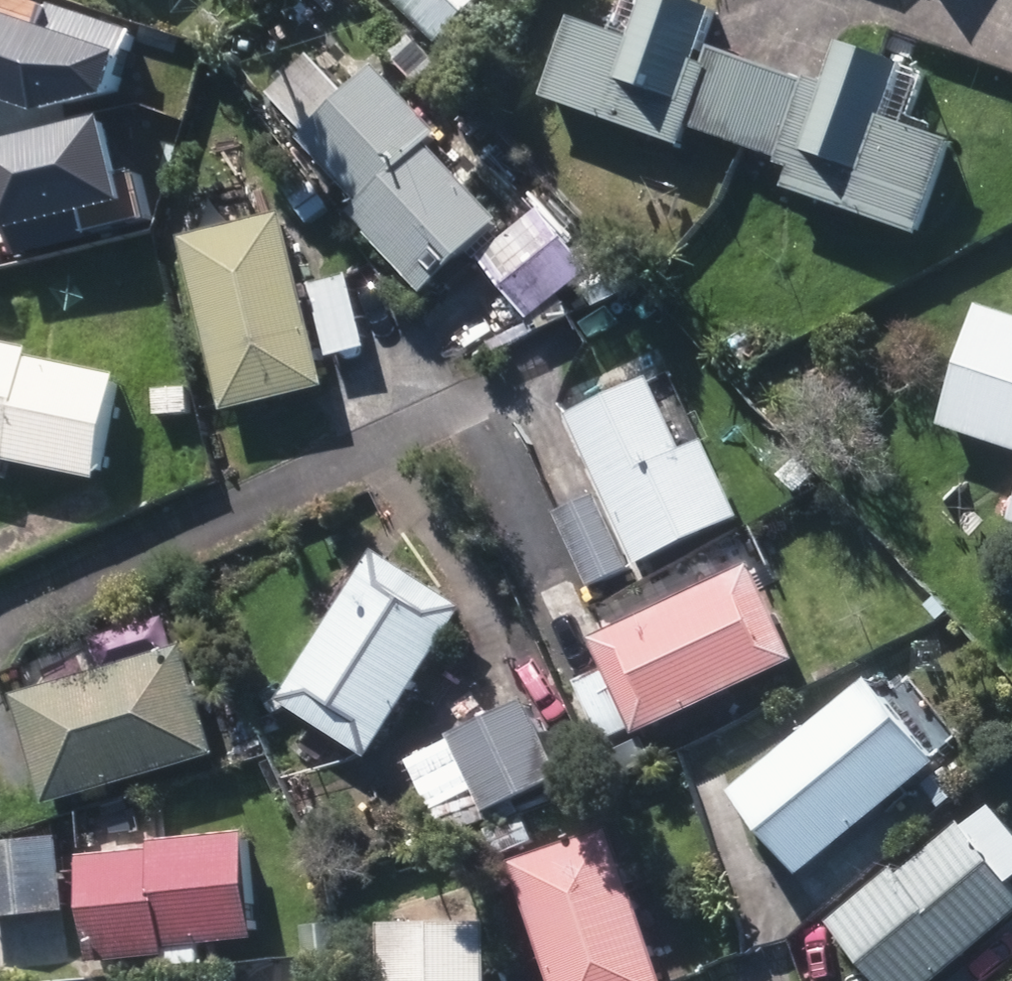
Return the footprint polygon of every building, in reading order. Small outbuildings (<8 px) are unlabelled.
[(435,43),(482,0),(394,0),(435,43)] [(734,149),(761,73),(706,54),(700,70),(693,68),(710,17),(660,0),(644,0),(628,45),(569,26),(542,106),(677,153),(685,132),(734,149)] [(28,109),(97,88),(107,45),(0,12),(0,99),(28,109)] [(822,93),(761,73),(734,149),(792,169),(784,194),(916,241),(947,148),(881,126),(900,70),(838,49),(822,93)] [(347,218),(419,298),(494,228),(424,151),(436,141),(374,73),(344,101),(310,64),(270,101),(307,140),(300,145),(359,208),(347,218)] [(0,137),(0,228),(7,227),(12,251),(139,222),(126,168),(102,173),(89,117),(0,137)] [(712,161),(689,151),(674,184),(698,194),(712,161)] [(489,257),(538,319),(597,271),(548,211),(489,257)] [(180,243),(222,417),(322,394),(280,220),(180,243)] [(580,287),(591,311),(630,292),(618,268),(580,287)] [(312,288),(330,361),(365,353),(347,280),(312,288)] [(979,310),(938,431),(1011,456),(1011,321),(979,310)] [(7,490),(12,464),(93,482),(113,383),(23,364),(26,356),(0,351),(0,489),(7,490)] [(568,422),(636,571),(736,525),(702,449),(679,459),(646,386),(568,422)] [(153,420),(188,420),(188,394),(152,394),(153,420)] [(556,520),(590,592),(631,572),(595,500),(556,520)] [(278,707),(366,763),(460,614),(373,559),(278,707)] [(574,688),(601,746),(631,732),(634,739),(792,666),(750,573),(590,645),(604,674),(574,688)] [(921,635),(894,649),(902,665),(929,651),(921,635)] [(13,702),(44,809),(215,760),(184,653),(13,702)] [(731,799),(797,880),(933,769),(867,687),(731,799)] [(446,832),(512,802),(560,779),(525,705),(410,758),(446,832)] [(685,764),(702,806),(732,794),(715,751),(685,764)] [(516,811),(480,827),(496,863),(532,847),(516,811)] [(898,881),(892,875),(827,929),(870,980),(938,980),(1011,920),(1011,896),(1007,891),(1011,887),(1011,847),(982,812),(958,832),(898,881)] [(161,964),(162,975),(200,972),(198,951),(253,946),(249,893),(278,890),(277,861),(246,863),(244,839),(234,841),(232,826),(87,838),(89,863),(80,863),(89,970),(161,964)] [(607,836),(508,870),(547,980),(658,980),(607,836)] [(63,919),(57,846),(0,851),(0,924),(63,919)] [(380,980),(486,980),(485,929),(379,932),(380,980)] [(500,980),(528,980),(525,969),(499,977),(500,980)]
